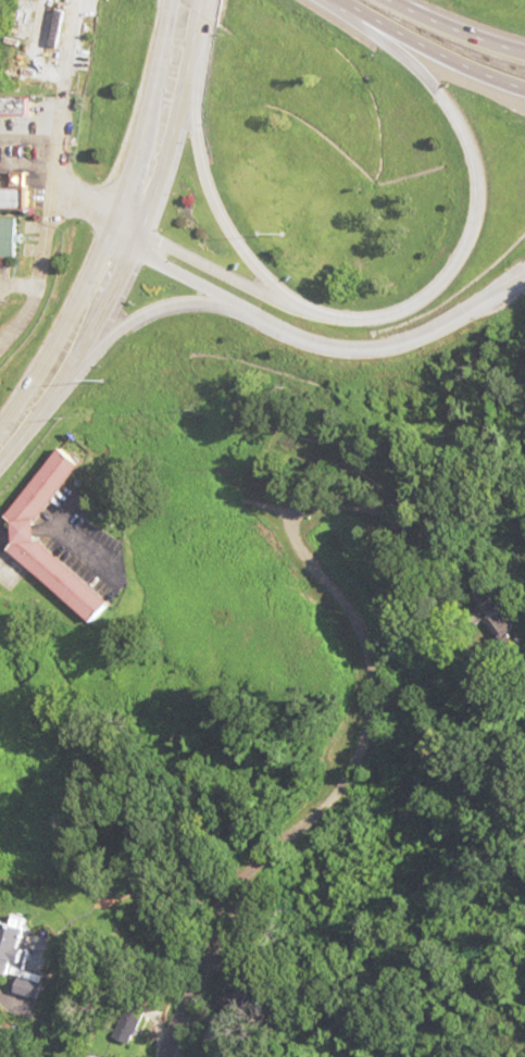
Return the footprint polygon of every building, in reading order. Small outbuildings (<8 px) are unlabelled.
[(36,188),(0,188),(0,210),(36,210),(36,188)] [(0,218),(0,258),(22,258),(23,218),(0,218)] [(26,544),(26,524),(17,518),(72,449),(91,463),(47,521),(48,544),(127,605),(112,625),(20,552),(26,544)] [(4,969),(47,974),(49,959),(36,958),(39,925),(9,922),(4,969)]
